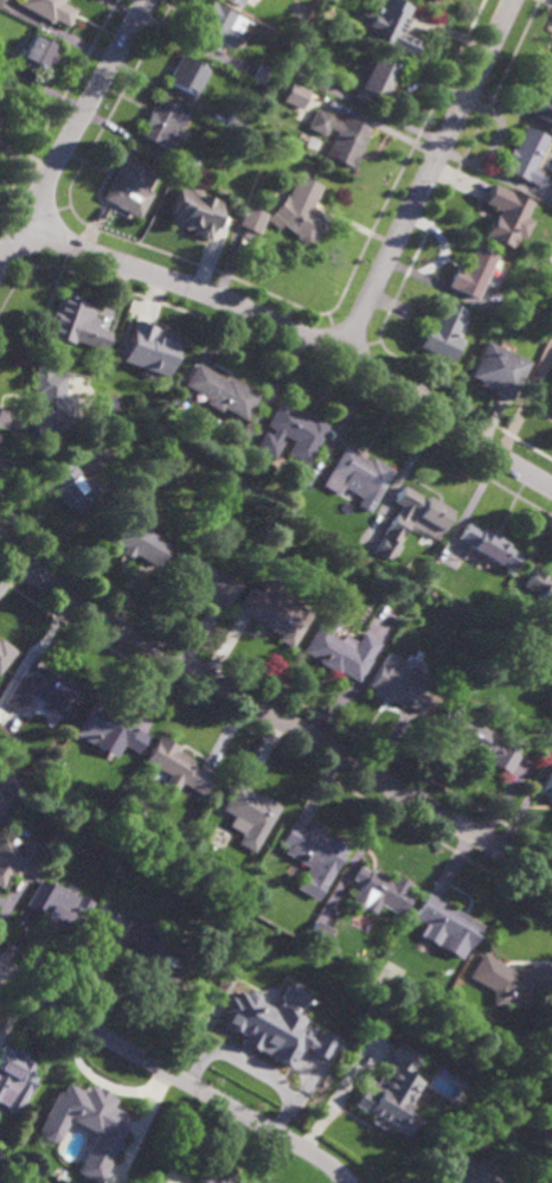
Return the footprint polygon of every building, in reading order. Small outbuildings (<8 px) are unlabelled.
[(19,4),(21,0),(65,0),(64,1),(77,8),(69,24),(56,17),(52,21),(19,4)] [(374,2),(376,0),(396,0),(411,7),(407,15),(410,17),(403,31),(418,38),(410,57),(361,33),(364,27),(357,25),(364,11),(372,14),(373,12),(372,11),(373,7),(374,7),(376,6),(374,2)] [(237,34),(229,47),(219,41),(213,51),(194,39),(203,24),(199,21),(211,1),(245,21),(237,34)] [(54,62),(50,59),(45,68),(39,65),(38,66),(34,65),(36,64),(32,62),(30,68),(19,62),(34,32),(58,45),(53,52),(58,55),(54,62)] [(197,96),(166,79),(181,53),(207,69),(203,78),(206,81),(197,96)] [(400,68),(385,101),(367,92),(364,100),(355,96),(359,90),(349,87),(361,63),(370,68),(376,55),(400,68)] [(268,84),(252,77),(259,63),(275,70),(268,84)] [(326,92),(307,84),(315,65),(334,75),(326,92)] [(544,95),(551,76),(551,122),(531,111),(538,96),(540,97),(541,95),(544,95)] [(302,110),(310,90),(291,83),(283,102),(302,110)] [(2,127),(0,126),(0,94),(12,101),(7,109),(11,110),(2,127)] [(188,111),(181,127),(176,124),(173,132),(178,134),(169,149),(141,135),(145,127),(142,126),(153,105),(155,107),(161,97),(188,111)] [(342,121),(346,116),(372,128),(354,167),(327,155),(338,130),(329,127),(326,135),(308,127),(317,108),(335,116),(334,117),(342,121)] [(243,135),(224,126),(232,111),(250,121),(243,135)] [(534,166),(541,170),(541,171),(550,174),(544,187),(534,184),(534,183),(503,168),(508,158),(506,156),(511,147),(514,148),(525,124),(548,135),(534,166)] [(190,177),(172,167),(181,151),(199,160),(190,177)] [(145,164),(134,158),(137,152),(148,158),(145,164)] [(139,218),(123,210),(122,212),(114,207),(116,204),(103,197),(127,154),(152,168),(149,172),(155,175),(148,190),(153,192),(139,218)] [(314,206),(330,222),(309,248),(296,237),(297,235),(284,223),(278,230),(267,219),(287,196),(289,197),(299,174),(323,185),(314,206)] [(526,216),(533,219),(524,236),(516,234),(515,237),(518,238),(514,245),(513,244),(512,245),(484,234),(492,218),(494,219),(496,213),(498,215),(500,209),(484,202),(494,183),(532,202),(526,216)] [(221,201),(179,188),(168,224),(210,237),(221,201)] [(258,234),(239,224),(249,204),(268,213),(258,234)] [(482,247),(482,245),(488,248),(487,249),(499,255),(477,300),(448,286),(457,266),(466,269),(476,244),(482,247)] [(104,351),(75,339),(73,344),(46,334),(63,294),(89,303),(89,305),(96,307),(90,324),(111,332),(104,351)] [(456,337),(462,339),(452,362),(419,346),(430,324),(434,326),(445,300),(468,311),(456,337)] [(120,363),(133,324),(176,339),(163,378),(120,363)] [(513,401),(495,392),(496,389),(492,386),(490,390),(480,384),(482,381),(471,376),(488,340),(531,360),(513,401)] [(51,372),(65,373),(64,394),(76,395),(75,397),(84,397),(83,423),(75,423),(75,424),(63,424),(63,427),(52,427),(52,436),(32,437),(34,407),(36,407),(36,395),(33,395),(34,371),(36,371),(37,360),(51,362),(51,372)] [(224,378),(226,376),(257,395),(243,421),(220,408),(218,413),(203,403),(205,398),(182,385),(195,362),(224,378)] [(544,377),(551,381),(551,408),(532,397),(544,377)] [(304,417),(307,413),(329,427),(306,465),(285,453),(288,449),(283,447),(287,442),(290,445),(293,441),(282,434),(278,440),(282,442),(272,459),(255,448),(264,431),(269,434),(272,429),(265,424),(278,402),(304,417)] [(370,461),(372,458),(393,471),(378,497),(358,486),(349,500),(338,494),(338,495),(321,486),(344,447),(370,461)] [(71,466),(72,465),(81,475),(79,475),(83,480),(88,475),(100,492),(76,510),(72,505),(68,509),(54,490),(58,487),(53,480),(50,474),(68,461),(71,466)] [(424,500),(426,495),(452,511),(442,531),(441,530),(436,539),(410,525),(413,519),(407,516),(405,520),(409,523),(397,544),(400,545),(391,562),(374,552),(384,536),(385,537),(385,536),(383,535),(396,513),(400,505),(393,501),(403,486),(419,495),(418,497),(424,500)] [(155,568),(131,554),(128,559),(117,554),(121,548),(100,535),(113,512),(168,545),(155,568)] [(481,531),(482,529),(492,533),(493,531),(501,536),(500,538),(509,543),(507,548),(520,555),(511,570),(499,564),(498,565),(469,549),(471,546),(457,538),(467,523),(481,531)] [(224,610),(208,601),(210,599),(176,578),(178,576),(167,569),(179,550),(239,586),(224,610)] [(533,568),(551,578),(550,581),(551,582),(551,611),(535,602),(539,595),(524,586),(533,568)] [(293,614),(299,606),(312,614),(291,648),(276,640),(278,637),(258,625),(259,622),(256,620),(255,622),(236,610),(249,587),(293,614)] [(328,635),(339,641),(342,635),(354,642),(349,648),(352,650),(361,634),(378,644),(368,659),(370,660),(357,683),(339,672),(336,674),(317,664),(319,663),(301,652),(323,612),(336,620),(328,635)] [(17,652),(0,673),(0,640),(17,652)] [(421,715),(405,706),(404,709),(390,701),(387,704),(372,696),(376,691),(367,686),(385,653),(429,678),(419,693),(429,699),(421,715)] [(56,679),(57,678),(79,691),(63,718),(49,710),(51,706),(26,691),(24,693),(30,697),(20,714),(5,704),(14,688),(19,690),(20,688),(15,684),(28,663),(56,679)] [(101,708),(102,705),(113,711),(116,706),(126,712),(123,717),(136,724),(133,729),(146,736),(136,754),(122,746),(115,759),(73,735),(92,703),(101,708)] [(483,734),(487,728),(501,736),(496,744),(518,756),(506,775),(458,747),(457,749),(447,743),(448,740),(431,730),(443,709),(483,734)] [(193,774),(195,770),(212,780),(203,797),(180,784),(173,795),(161,788),(168,776),(143,762),(158,737),(176,748),(174,752),(193,763),(188,770),(193,774)] [(15,799),(0,791),(0,769),(25,781),(15,799)] [(550,772),(551,773),(551,799),(538,791),(550,772)] [(256,798),(258,793),(280,805),(253,851),(236,842),(240,833),(226,825),(232,814),(220,807),(232,785),(256,798)] [(306,831),(310,823),(321,829),(320,830),(348,846),(316,899),(296,887),(308,867),(282,851),(285,844),(278,840),(290,821),(306,831)] [(1,887),(0,886),(0,841),(2,837),(20,846),(26,837),(44,848),(38,857),(45,862),(34,878),(20,870),(17,877),(9,874),(1,887)] [(368,869),(370,867),(389,877),(392,871),(410,882),(406,889),(412,891),(399,915),(379,903),(373,912),(362,906),(360,909),(349,903),(360,883),(351,877),(359,863),(368,869)] [(50,885),(51,882),(76,896),(77,894),(91,902),(82,920),(76,916),(63,938),(39,925),(43,919),(40,916),(43,913),(26,903),(40,880),(50,885)] [(467,947),(466,947),(460,958),(436,944),(442,933),(413,916),(428,891),(481,925),(467,947)] [(321,945),(306,935),(315,919),(330,928),(321,945)] [(508,967),(529,967),(529,964),(550,964),(550,987),(531,987),(531,1006),(515,1006),(515,1009),(508,1009),(508,1004),(492,1004),(492,990),(468,977),(482,952),(508,967)] [(287,983),(278,997),(299,1009),(307,995),(287,983)] [(275,1002),(272,1006),(261,999),(263,996),(248,989),(245,993),(237,989),(232,997),(229,996),(219,1013),(225,1017),(222,1024),(243,1036),(239,1043),(289,1070),(301,1048),(323,1060),(334,1040),(317,1031),(313,1040),(310,1038),(314,1030),(302,1024),(306,1018),(275,1002)] [(17,1113),(0,1104),(0,1049),(2,1044),(12,1050),(14,1047),(28,1054),(26,1057),(36,1063),(30,1074),(36,1078),(17,1113)] [(419,1086),(418,1086),(409,1101),(410,1102),(400,1118),(412,1125),(406,1136),(386,1124),(383,1128),(371,1121),(374,1117),(354,1105),(368,1079),(377,1083),(399,1044),(419,1056),(409,1074),(422,1081),(419,1086)] [(109,1163),(99,1182),(96,1182),(75,1171),(95,1134),(68,1120),(57,1139),(49,1143),(39,1138),(37,1128),(57,1091),(59,1093),(65,1082),(82,1092),(86,1083),(94,1087),(96,1083),(108,1091),(105,1094),(114,1099),(110,1106),(127,1115),(122,1125),(126,1127),(117,1142),(121,1143),(116,1151),(113,1150),(107,1162),(109,1163)] [(230,1182),(232,1182),(210,1182),(208,1182),(200,1182),(194,1179),(205,1159),(217,1166),(213,1172),(220,1176),(220,1175),(231,1181),(230,1182)] [(467,1171),(481,1182),(457,1182),(467,1171)]
